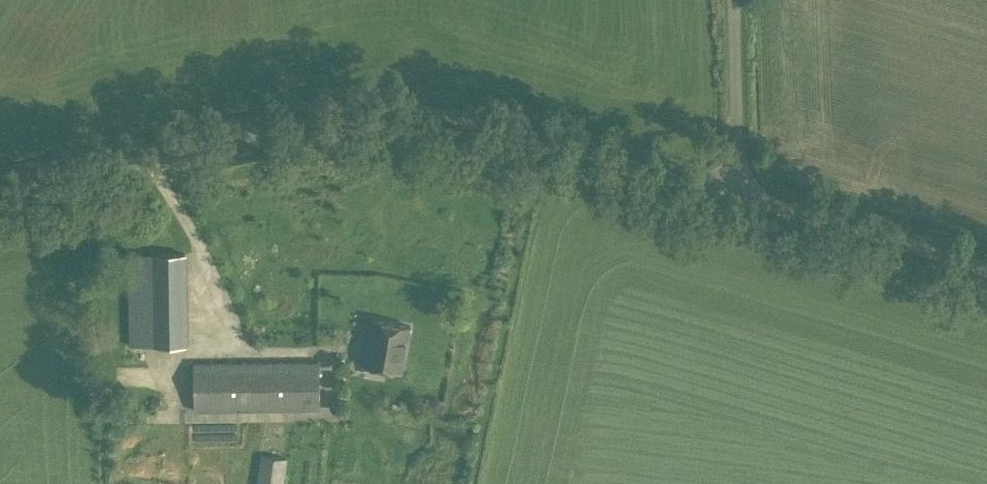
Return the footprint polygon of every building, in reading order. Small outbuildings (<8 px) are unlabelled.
[(188,345),(187,253),(128,253),(129,345),(188,345)] [(365,364),(402,371),(410,325),(373,319),(365,364)] [(320,409),(319,361),(194,362),(194,411),(320,409)] [(262,455),(258,483),(282,483),(286,458),(262,455)]
